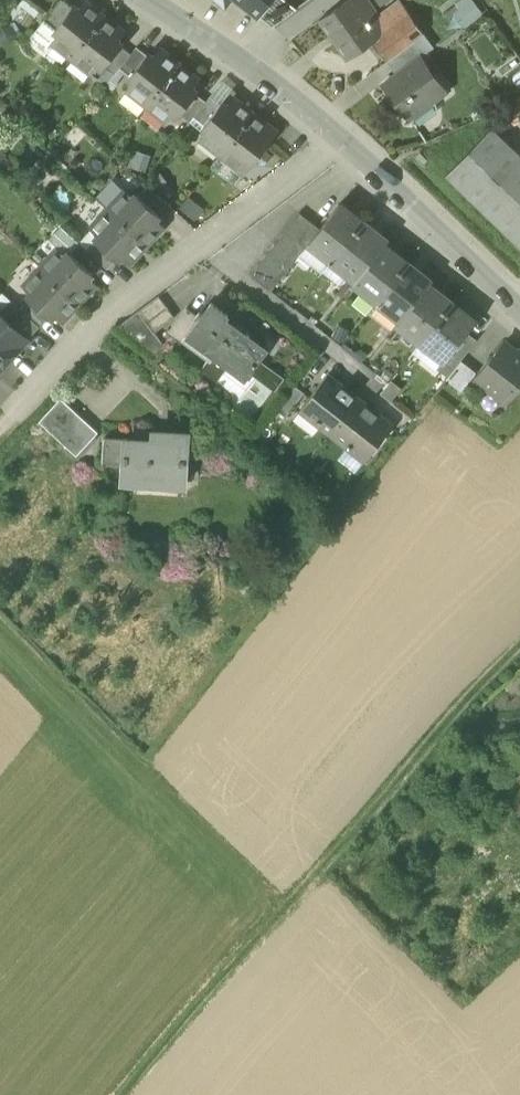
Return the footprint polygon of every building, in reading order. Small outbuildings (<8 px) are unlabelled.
[(56,29),(72,8),(63,0),(62,0),(46,20),(56,29)] [(260,16),(272,0),(240,0),(260,16)] [(273,27),(297,9),(285,0),(272,0),(260,16),(273,27)] [(349,57),(372,40),(377,37),(351,0),(347,0),(321,19),(349,57)] [(419,37),(424,34),(400,0),(379,16),(367,0),(351,0),(377,37),(372,40),(387,61),(419,37)] [(455,3),(459,8),(453,12),(465,28),(484,14),(474,0),(459,0),(455,3)] [(53,42),(73,57),(104,17),(84,1),(77,10),(73,7),(72,8),(56,29),(55,29),(59,33),(53,42)] [(124,33),(104,17),(73,57),(93,73),(100,64),(104,68),(105,67),(121,46),(122,45),(117,42),(124,33)] [(430,51),(419,37),(387,61),(397,75),(421,56),(422,57),(430,51)] [(105,67),(115,75),(120,68),(131,54),(121,46),(105,67)] [(120,68),(131,76),(147,55),(137,47),(131,54),(120,68)] [(127,89),(148,105),(179,65),(159,49),(152,58),(148,55),(147,55),(131,76),(130,77),(134,81),(127,89)] [(402,112),(410,121),(411,120),(407,115),(413,110),(418,115),(428,107),(447,92),(422,57),(421,56),(397,75),(383,86),(390,95),(386,98),(399,114),(402,112)] [(199,81),(179,65),(148,105),(168,121),(175,112),(179,115),(196,94),(197,93),(192,89),(199,81)] [(510,78),(518,89),(519,87),(519,70),(510,78)] [(179,115),(190,122),(194,117),(206,102),(196,94),(179,115)] [(194,117),(205,125),(221,104),(210,96),(206,102),(194,117)] [(201,138),(221,154),(253,114),(232,98),(226,107),(222,104),(221,104),(205,125),(204,126),(208,129),(201,138)] [(428,107),(418,115),(411,120),(410,121),(415,128),(433,114),(428,107)] [(407,115),(411,120),(418,115),(413,110),(407,115)] [(221,154),(242,170),(248,161),(253,164),(270,142),(266,138),(273,130),(253,114),(221,154)] [(519,246),(519,154),(492,127),(446,175),(519,246)] [(277,133),(273,130),(266,138),(270,142),(277,133)] [(246,173),(253,164),(248,161),(242,170),(246,173)] [(139,195),(158,213),(167,204),(148,186),(139,195)] [(126,191),(109,210),(146,244),(164,225),(156,218),(159,214),(158,213),(139,195),(138,195),(135,198),(126,191)] [(309,243),(333,261),(363,223),(340,204),(321,228),(309,243)] [(129,263),(146,244),(109,210),(92,229),(100,236),(96,240),(97,241),(117,259),(117,260),(121,256),(129,263)] [(284,233),(294,241),(310,220),(300,212),(284,233)] [(321,228),(310,220),(294,241),(304,249),(309,243),(321,228)] [(333,261),(356,280),(384,245),(387,241),(363,223),(333,261)] [(284,233),(275,243),(296,260),(304,249),(294,241),(284,233)] [(71,253),(92,272),(101,262),(88,250),(78,241),(69,251),(71,253)] [(101,262),(108,269),(117,259),(97,241),(88,250),(101,262)] [(275,243),(267,254),(288,270),(296,260),(275,243)] [(354,283),(377,301),(407,263),(384,245),(356,280),(354,283)] [(59,249),(42,268),(79,303),(96,284),(88,276),(92,272),(71,253),(67,257),(59,249)] [(267,254),(259,264),(280,281),(288,270),(267,254)] [(377,301),(401,320),(428,285),(431,282),(407,263),(377,301)] [(272,291),(280,281),(259,264),(251,275),(272,291)] [(62,321),(79,303),(42,268),(24,287),(32,294),(29,298),(30,299),(49,317),(50,318),(53,314),(62,321)] [(406,331),(421,342),(452,303),(428,285),(401,320),(409,327),(406,331)] [(160,296),(139,312),(154,333),(155,332),(175,317),(160,296)] [(21,309),(40,327),(49,317),(30,299),(21,309)] [(40,327),(21,309),(11,300),(0,312),(0,314),(28,340),(40,327)] [(212,303),(201,319),(185,340),(212,359),(215,355),(233,368),(246,377),(250,371),(251,371),(257,363),(257,362),(265,350),(248,338),(250,336),(226,319),(228,315),(212,303)] [(476,323),(452,303),(421,342),(444,361),(446,362),(469,332),(476,323)] [(185,340),(201,319),(187,309),(171,331),(185,340)] [(163,343),(155,332),(154,333),(139,312),(116,329),(116,330),(152,357),(163,343)] [(7,363),(4,360),(10,352),(14,356),(28,340),(0,314),(0,370),(7,363)] [(397,324),(406,331),(409,327),(401,320),(397,324)] [(438,368),(449,376),(462,360),(478,339),(469,332),(446,362),(444,361),(438,368)] [(506,402),(519,384),(519,353),(505,342),(476,378),(506,402)] [(4,360),(7,363),(14,356),(10,352),(4,360)] [(222,383),(233,368),(215,355),(212,359),(204,370),(222,383)] [(477,373),(462,360),(449,376),(447,380),(462,392),(477,373)] [(246,377),(280,403),(292,388),(257,363),(251,371),(250,371),(246,377)] [(301,409),(333,435),(360,400),(328,375),(301,409)] [(273,412),(284,420),(303,396),(292,388),(280,403),(273,412)] [(40,422),(78,455),(100,431),(62,397),(40,422)] [(393,426),(360,400),(333,435),(365,460),(393,426)] [(124,480),(184,486),(190,435),(155,431),(154,442),(105,437),(103,456),(126,458),(124,480)]
